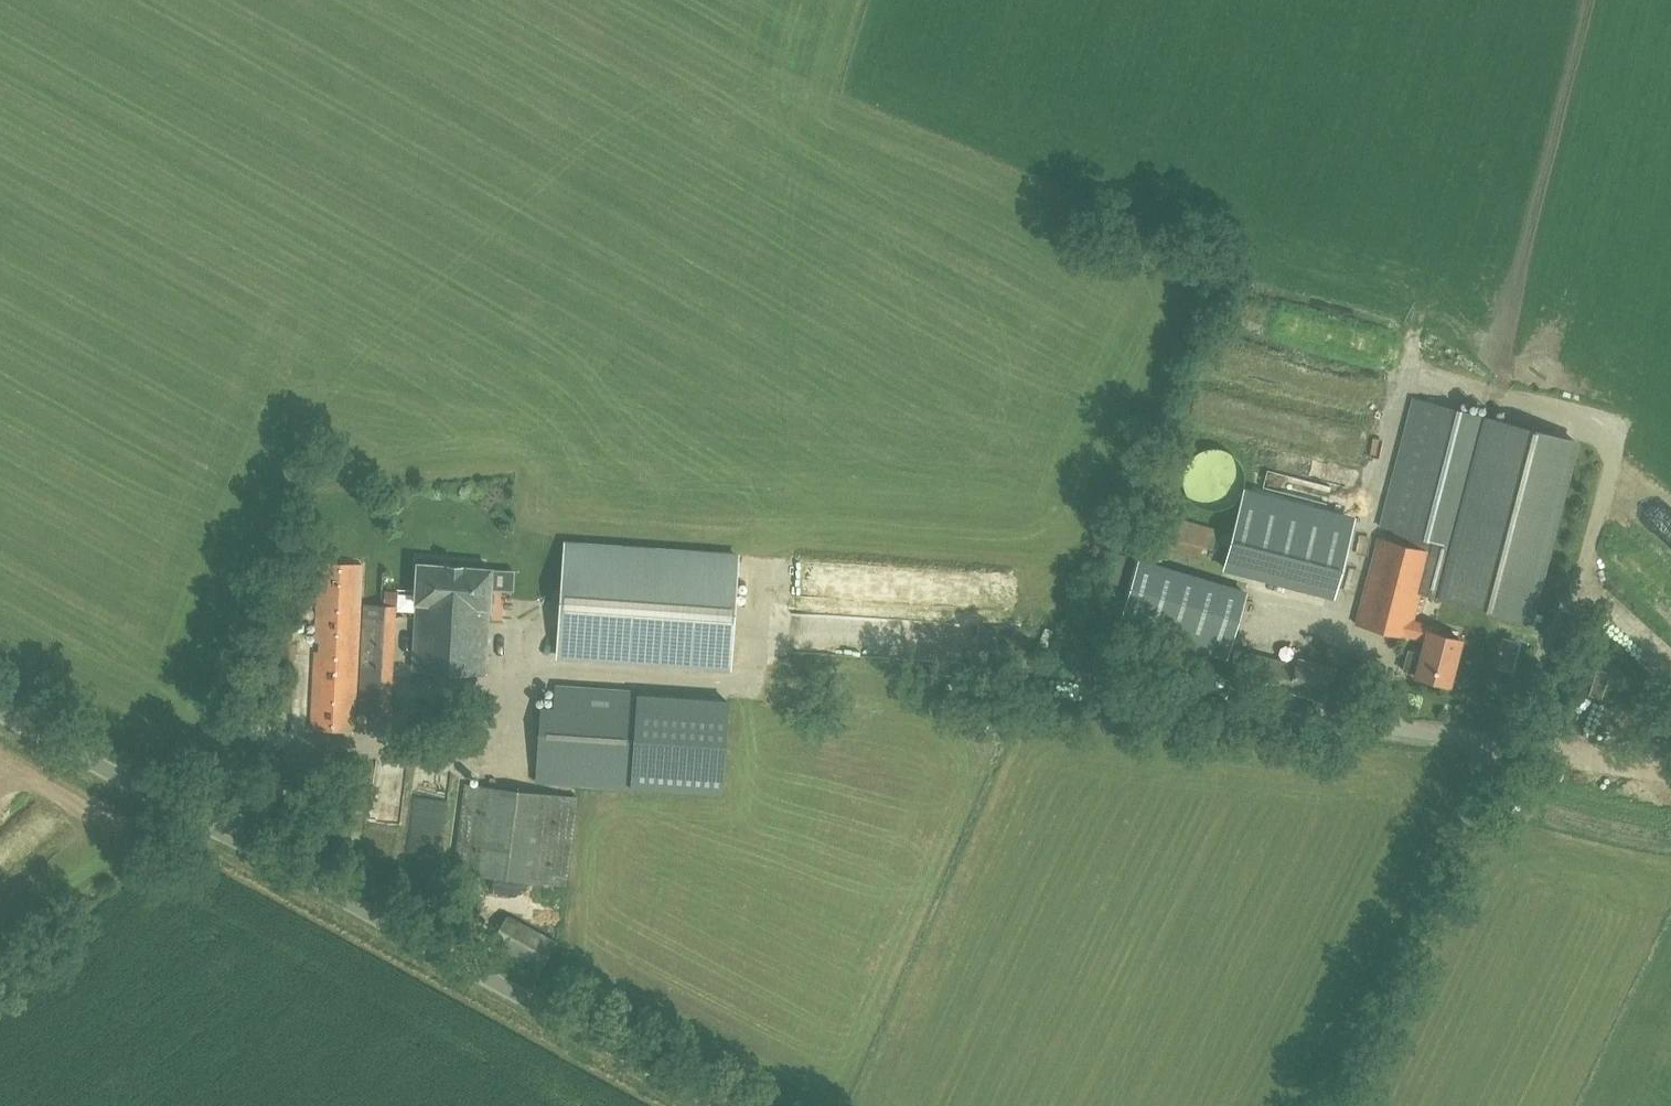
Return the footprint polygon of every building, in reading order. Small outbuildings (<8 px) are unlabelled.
[(1439,342),(1436,352),(1457,357),(1459,348),(1439,342)] [(1380,537),(1357,623),(1410,637),(1411,636),(1426,640),(1423,654),(1409,650),(1403,670),(1418,673),(1417,676),(1449,684),(1460,639),(1436,633),(1437,626),(1415,621),(1422,592),(1458,602),(1529,620),(1576,440),(1505,422),(1416,399),(1382,527),(1395,530),(1393,541),(1380,537)] [(566,543),(559,654),(731,665),(740,558),(748,473),(572,458),(566,543)] [(1225,566),(1334,595),(1351,531),(1306,519),(1241,502),(1225,566)] [(1212,560),(1221,530),(1153,512),(1144,540),(1212,560)] [(399,606),(363,604),(365,563),(319,562),(311,729),(357,732),(358,714),(393,714),(399,606)] [(1246,592),(1138,562),(1120,627),(1227,658),(1246,592)] [(418,604),(415,670),(451,671),(487,673),(490,608),(491,608),(491,605),(492,605),(494,601),(495,594),(492,590),(493,568),(455,566),(419,565),(417,604),(418,604)] [(1160,682),(1164,650),(1098,642),(1094,674),(1160,682)] [(1324,699),(1332,666),(1299,657),(1297,665),(1252,653),(1245,681),(1291,693),(1291,691),(1324,699)] [(542,706),(536,781),(578,783),(632,787),(638,694),(638,691),(556,686),(555,707),(542,706)] [(465,782),(454,871),(475,874),(566,886),(568,886),(580,796),(578,796),(487,785),(465,782)] [(539,977),(557,944),(506,917),(489,949),(539,977)]
